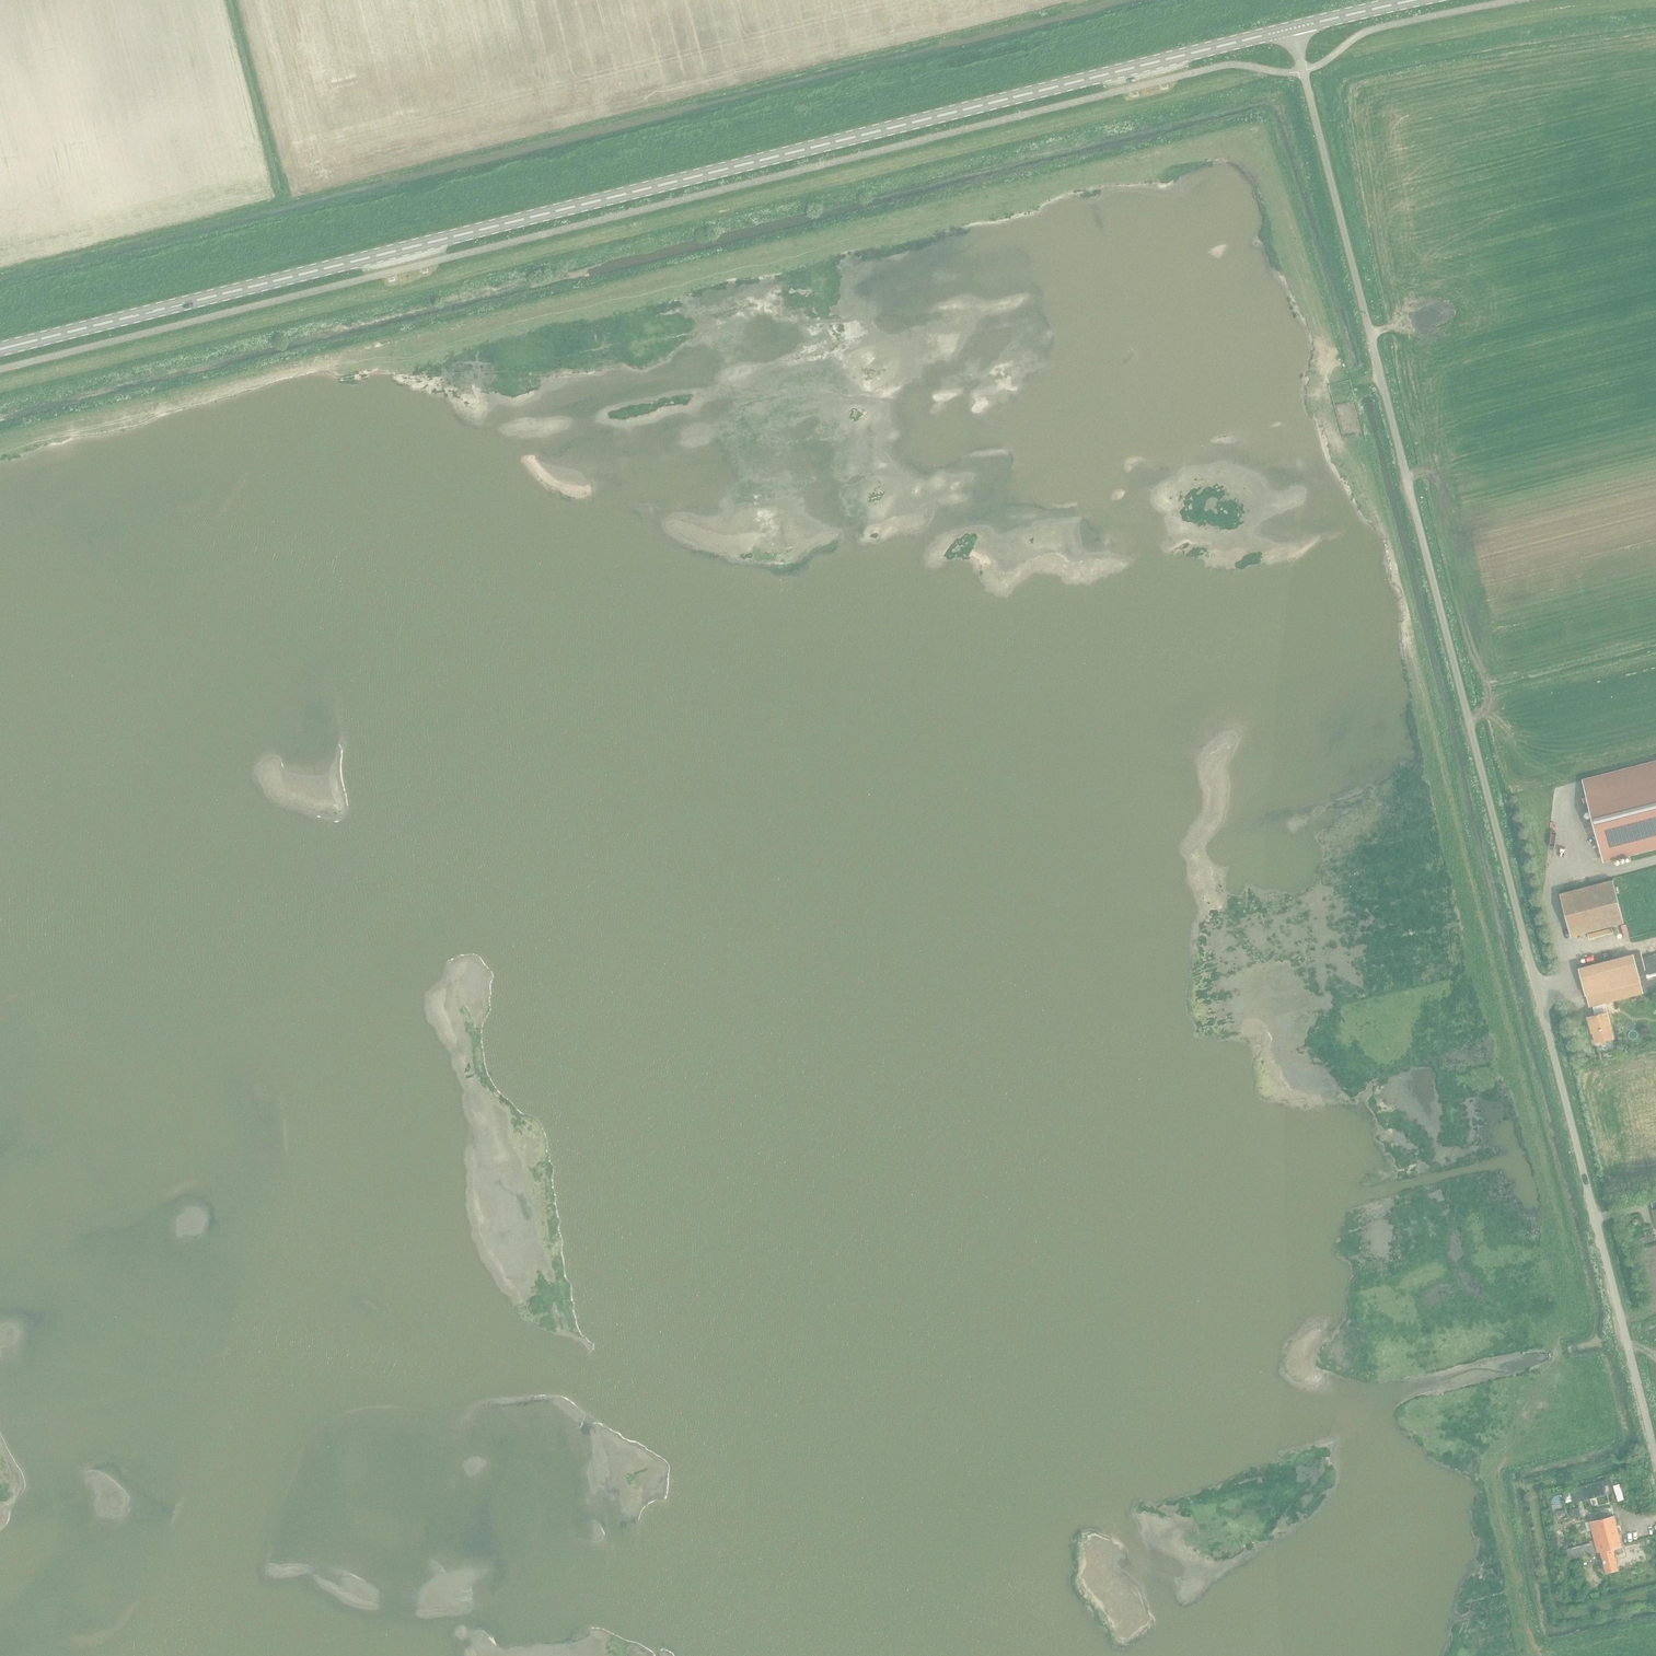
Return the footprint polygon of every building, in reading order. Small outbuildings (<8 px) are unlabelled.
[(1606,859),(1655,846),(1655,782),(1592,797),(1606,859)] [(1560,893),(1571,936),(1624,922),(1613,880),(1560,893)] [(1621,926),(1624,938),(1629,937),(1626,925),(1621,926)] [(1655,991),(1655,956),(1642,959),(1641,953),(1579,969),(1589,1007),(1592,1006),(1595,1016),(1588,1018),(1592,1032),(1611,1028),(1607,1013),(1605,1014),(1602,1005),(1655,991)] [(1613,1484),(1618,1500),(1624,1498),(1620,1482),(1613,1484)] [(1570,1491),(1573,1503),(1606,1495),(1603,1483),(1570,1491)] [(1613,1550),(1623,1547),(1614,1515),(1586,1523),(1587,1530),(1592,1529),(1595,1540),(1561,1549),(1563,1555),(1568,1554),(1569,1557),(1583,1554),(1583,1557),(1589,1556),(1589,1553),(1597,1551),(1598,1553),(1601,1552),(1607,1574),(1619,1571),(1613,1550)]
